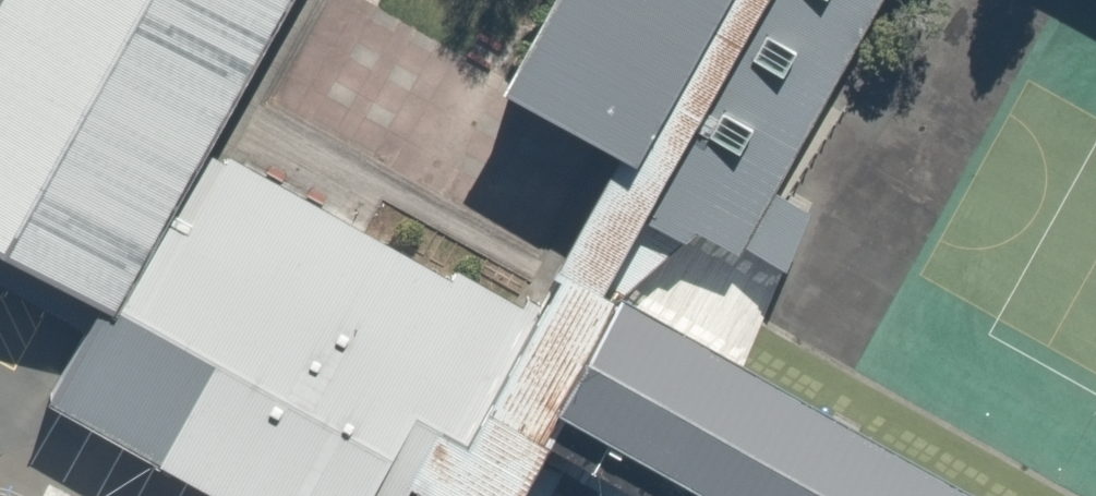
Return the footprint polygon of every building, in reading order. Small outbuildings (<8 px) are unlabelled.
[(113,308),(209,140),(288,0),(0,0),(0,245),(113,308)] [(507,74),(625,141),(705,0),(549,0),(507,74)] [(625,141),(557,262),(564,267),(567,261),(603,281),(642,211),(760,0),(705,0),(625,141)] [(700,227),(741,249),(746,241),(788,265),(813,207),(776,188),(880,0),(760,0),(642,211),(603,281),(619,291),(626,280),(633,284),(700,227)] [(209,140),(63,404),(232,495),(372,495),(374,492),(381,495),(404,455),(414,460),(438,417),(471,435),(535,319),(219,145),(209,140)] [(535,319),(471,435),(438,417),(414,460),(409,470),(455,495),(521,495),(528,482),(542,456),(555,434),(666,495),(742,495),(560,395),(619,291),(603,281),(567,261),(564,267),(535,319)] [(633,284),(626,280),(619,291),(560,395),(742,495),(1015,495),(633,284)] [(555,434),(542,456),(614,495),(666,495),(555,434)] [(381,495),(455,495),(409,470),(414,460),(404,455),(381,495)] [(550,494),(528,482),(521,495),(549,495),(550,494)]
